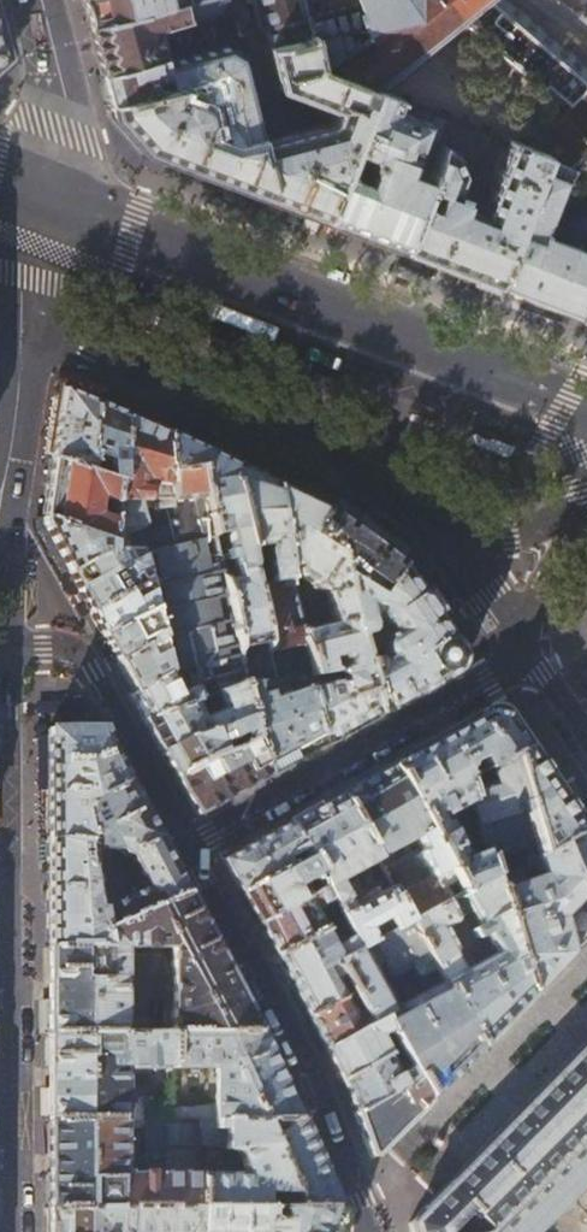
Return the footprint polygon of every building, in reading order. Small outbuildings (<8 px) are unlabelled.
[(91,35),(98,62),(101,74),(160,58),(162,58),(159,45),(157,34),(155,26),(173,22),(186,18),(183,0),(82,0),(91,35)] [(186,18),(216,10),(216,9),(221,0),(183,0),(186,18)] [(268,45),(307,35),(298,0),(256,0),(268,45)] [(307,35),(315,66),(327,57),(364,28),(356,0),(298,0),(307,35)] [(373,88),(391,76),(469,12),(476,18),(473,20),(570,104),(528,148),(544,154),(566,163),(567,161),(576,152),(586,141),(586,67),(509,0),(400,0),(364,28),(327,57),(342,77),(361,84),(373,88)] [(9,53),(2,26),(0,18),(0,61),(9,53)] [(307,35),(268,45),(278,88),(288,91),(334,109),(329,122),(289,132),(274,136),(260,139),(271,183),(268,192),(273,194),(271,198),(293,207),(299,209),(307,212),(324,218),(338,182),(368,103),(361,100),(364,92),(359,90),(361,84),(342,77),(315,66),(307,35)] [(169,85),(177,83),(195,79),(201,103),(202,104),(184,165),(185,165),(203,172),(271,198),(273,194),(268,192),(271,183),(260,139),(239,52),(237,53),(226,45),(225,44),(161,61),(169,85)] [(161,61),(160,58),(101,74),(104,84),(109,103),(169,85),(161,61)] [(171,99),(177,83),(169,85),(109,103),(112,114),(124,128),(144,150),(184,165),(202,104),(201,103),(200,102),(198,101),(197,101),(187,98),(186,97),(185,97),(184,97),(183,97),(182,97),(181,98),(180,99),(179,100),(179,101),(178,102),(171,99)] [(373,88),(368,103),(338,182),(324,218),(353,230),(362,233),(402,248),(416,211),(441,145),(451,118),(373,88)] [(489,138),(491,134),(451,118),(441,145),(452,149),(453,150),(456,152),(458,153),(461,154),(464,154),(467,154),(470,154),(474,153),(477,151),(479,150),(482,147),(486,143),(487,141),(489,138)] [(461,171),(452,149),(441,145),(416,211),(402,248),(440,263),(451,267),(456,269),(460,270),(493,283),(495,284),(539,168),(544,154),(528,148),(508,140),(482,206),(452,195),(461,171)] [(576,152),(586,163),(586,141),(576,152)] [(576,152),(567,161),(569,180),(573,182),(557,221),(554,220),(549,235),(586,250),(586,163),(576,152)] [(539,168),(495,284),(526,295),(575,314),(586,282),(586,250),(549,235),(554,220),(545,217),(560,177),(539,168)] [(241,216),(243,211),(218,202),(217,206),(218,217),(233,222),(241,216)] [(493,283),(460,270),(455,284),(488,296),(493,283)] [(575,314),(586,319),(586,282),(575,314)] [(228,342),(208,334),(200,354),(221,362),(228,342)] [(61,386),(95,401),(99,392),(64,376),(56,377),(51,384),(41,450),(52,452),(61,386)] [(52,452),(51,459),(97,474),(98,470),(90,466),(93,456),(86,453),(95,401),(61,386),(54,439),(52,452)] [(140,551),(146,581),(152,606),(159,638),(167,673),(176,696),(216,682),(242,675),(244,683),(257,681),(264,680),(275,679),(254,585),(250,566),(233,484),(237,468),(203,452),(100,404),(97,402),(95,401),(86,453),(93,456),(90,466),(98,470),(97,474),(115,481),(111,544),(111,552),(140,551)] [(115,481),(97,474),(51,459),(46,489),(42,517),(111,544),(115,481)] [(269,483),(237,468),(233,484),(250,566),(259,565),(258,555),(259,555),(261,552),(260,545),(268,544),(266,551),(270,581),(254,585),(275,679),(285,678),(291,677),(302,676),(313,675),(303,630),(290,577),(285,569),(284,567),(274,485),(269,483)] [(281,489),(274,485),(284,567),(285,569),(297,567),(299,573),(325,591),(332,623),(303,630),(313,675),(367,667),(349,611),(343,577),(339,556),(311,537),(315,530),(326,510),(281,489)] [(342,522),(326,510),(315,530),(311,537),(339,556),(343,577),(377,599),(399,565),(342,522)] [(111,544),(42,517),(41,523),(68,572),(102,552),(111,552),(111,544)] [(140,551),(111,552),(102,552),(68,572),(78,590),(81,595),(86,603),(90,612),(146,581),(140,551)] [(427,606),(399,565),(377,599),(343,577),(349,611),(367,667),(378,714),(399,702),(434,683),(455,671),(459,653),(427,606)] [(101,634),(152,606),(146,581),(90,612),(96,623),(101,634)] [(152,606),(101,634),(111,651),(116,661),(159,638),(152,606)] [(167,673),(159,638),(116,661),(124,677),(132,692),(132,693),(167,673)] [(378,714),(367,667),(313,675),(302,676),(323,745),(354,727),(378,714)] [(167,673),(132,693),(129,695),(134,706),(141,719),(160,751),(251,717),(244,683),(242,675),(216,682),(176,696),(167,673)] [(323,745),(302,676),(291,677),(297,692),(290,694),(285,678),(275,679),(264,680),(264,695),(258,697),(257,681),(244,683),(251,717),(255,736),(267,776),(298,759),(303,756),(323,745)] [(511,756),(524,749),(503,717),(494,715),(483,710),(442,737),(415,752),(414,751),(393,763),(394,764),(391,765),(449,868),(461,892),(493,874),(489,859),(486,849),(461,855),(458,842),(462,840),(455,811),(472,802),(465,778),(511,756)] [(175,776),(255,736),(251,717),(160,751),(167,763),(175,776)] [(47,785),(47,839),(88,845),(80,809),(85,798),(127,779),(114,754),(100,727),(47,728),(47,761),(47,785)] [(240,791),(267,776),(255,736),(175,776),(197,815),(201,813),(240,791)] [(575,823),(524,749),(511,756),(536,843),(540,855),(570,837),(580,831),(575,823)] [(536,843),(511,756),(465,778),(472,802),(486,849),(489,859),(536,843)] [(367,779),(340,793),(377,859),(416,838),(423,850),(418,853),(430,875),(432,878),(449,868),(391,765),(367,779)] [(80,809),(88,845),(89,847),(105,848),(105,849),(109,849),(110,848),(126,850),(145,885),(98,908),(102,931),(105,930),(186,891),(162,846),(153,829),(127,779),(85,798),(80,809)] [(314,808),(289,822),(308,856),(324,886),(335,904),(346,898),(346,896),(359,889),(351,873),(377,859),(340,793),(314,808)] [(308,856),(289,822),(265,835),(222,859),(228,871),(240,892),(308,856)] [(580,831),(570,837),(540,855),(537,856),(542,874),(497,888),(530,997),(536,991),(571,955),(586,939),(586,841),(580,831)] [(89,847),(88,845),(47,839),(47,900),(47,946),(105,947),(105,930),(102,931),(98,908),(89,847)] [(257,922),(324,886),(308,856),(240,892),(249,907),(257,922)] [(461,892),(449,868),(432,878),(430,875),(396,894),(410,920),(460,892),(461,892)] [(497,888),(493,874),(461,892),(460,892),(470,911),(478,925),(471,930),(475,938),(483,933),(493,952),(461,970),(443,981),(481,1048),(516,1011),(520,1007),(523,1003),(530,997),(497,888)] [(348,902),(346,898),(335,904),(342,918),(359,948),(361,947),(410,920),(396,894),(391,884),(379,891),(376,886),(348,902)] [(342,918),(335,904),(324,886),(257,922),(265,936),(275,955),(342,918)] [(221,958),(186,891),(105,930),(105,947),(105,948),(122,948),(171,948),(171,1032),(173,1032),(260,1033),(221,958)] [(444,927),(470,911),(460,892),(410,920),(436,967),(443,981),(461,970),(453,955),(455,954),(455,948),(444,927)] [(335,961),(359,948),(342,918),(275,955),(290,982),(308,1016),(352,992),(335,961)] [(436,967),(410,920),(361,947),(377,978),(392,978),(414,966),(418,973),(423,975),(436,967)] [(105,948),(105,947),(47,946),(48,992),(48,1033),(122,1033),(122,948),(105,948)] [(377,978),(361,947),(359,948),(335,961),(352,992),(369,1023),(382,1016),(399,1046),(416,1077),(429,1101),(457,1072),(481,1048),(443,981),(393,1008),(377,978)] [(369,1023),(352,992),(308,1016),(314,1028),(324,1048),(369,1023)] [(341,1080),(399,1046),(382,1016),(369,1023),(324,1048),(331,1061),(341,1080)] [(173,1067),(173,1032),(171,1032),(122,1033),(48,1033),(48,1077),(48,1120),(173,1120),(173,1107),(173,1097),(163,1097),(162,1110),(121,1109),(122,1067),(173,1067)] [(260,1033),(173,1032),(173,1067),(216,1066),(216,1104),(192,1107),(173,1107),(173,1120),(198,1119),(298,1119),(272,1059),(260,1033)] [(535,1092),(443,1186),(438,1191),(407,1223),(410,1231),(536,1231),(567,1201),(586,1221),(586,1190),(582,1185),(586,1179),(586,1039),(535,1092)] [(354,1113),(416,1077),(399,1046),(341,1080),(345,1088),(354,1113)] [(413,1117),(429,1101),(416,1077),(354,1113),(359,1128),(369,1154),(370,1156),(375,1157),(413,1117)] [(198,1175),(198,1145),(198,1119),(173,1120),(48,1120),(48,1165),(48,1207),(198,1206),(198,1175)] [(298,1119),(198,1119),(198,1145),(226,1145),(226,1148),(236,1148),(243,1164),(244,1174),(198,1175),(198,1206),(201,1206),(336,1204),(313,1153),(298,1119)] [(201,1206),(201,1231),(336,1231),(341,1216),(336,1204),(201,1206)] [(201,1206),(198,1206),(48,1207),(48,1231),(201,1231),(201,1206)]
